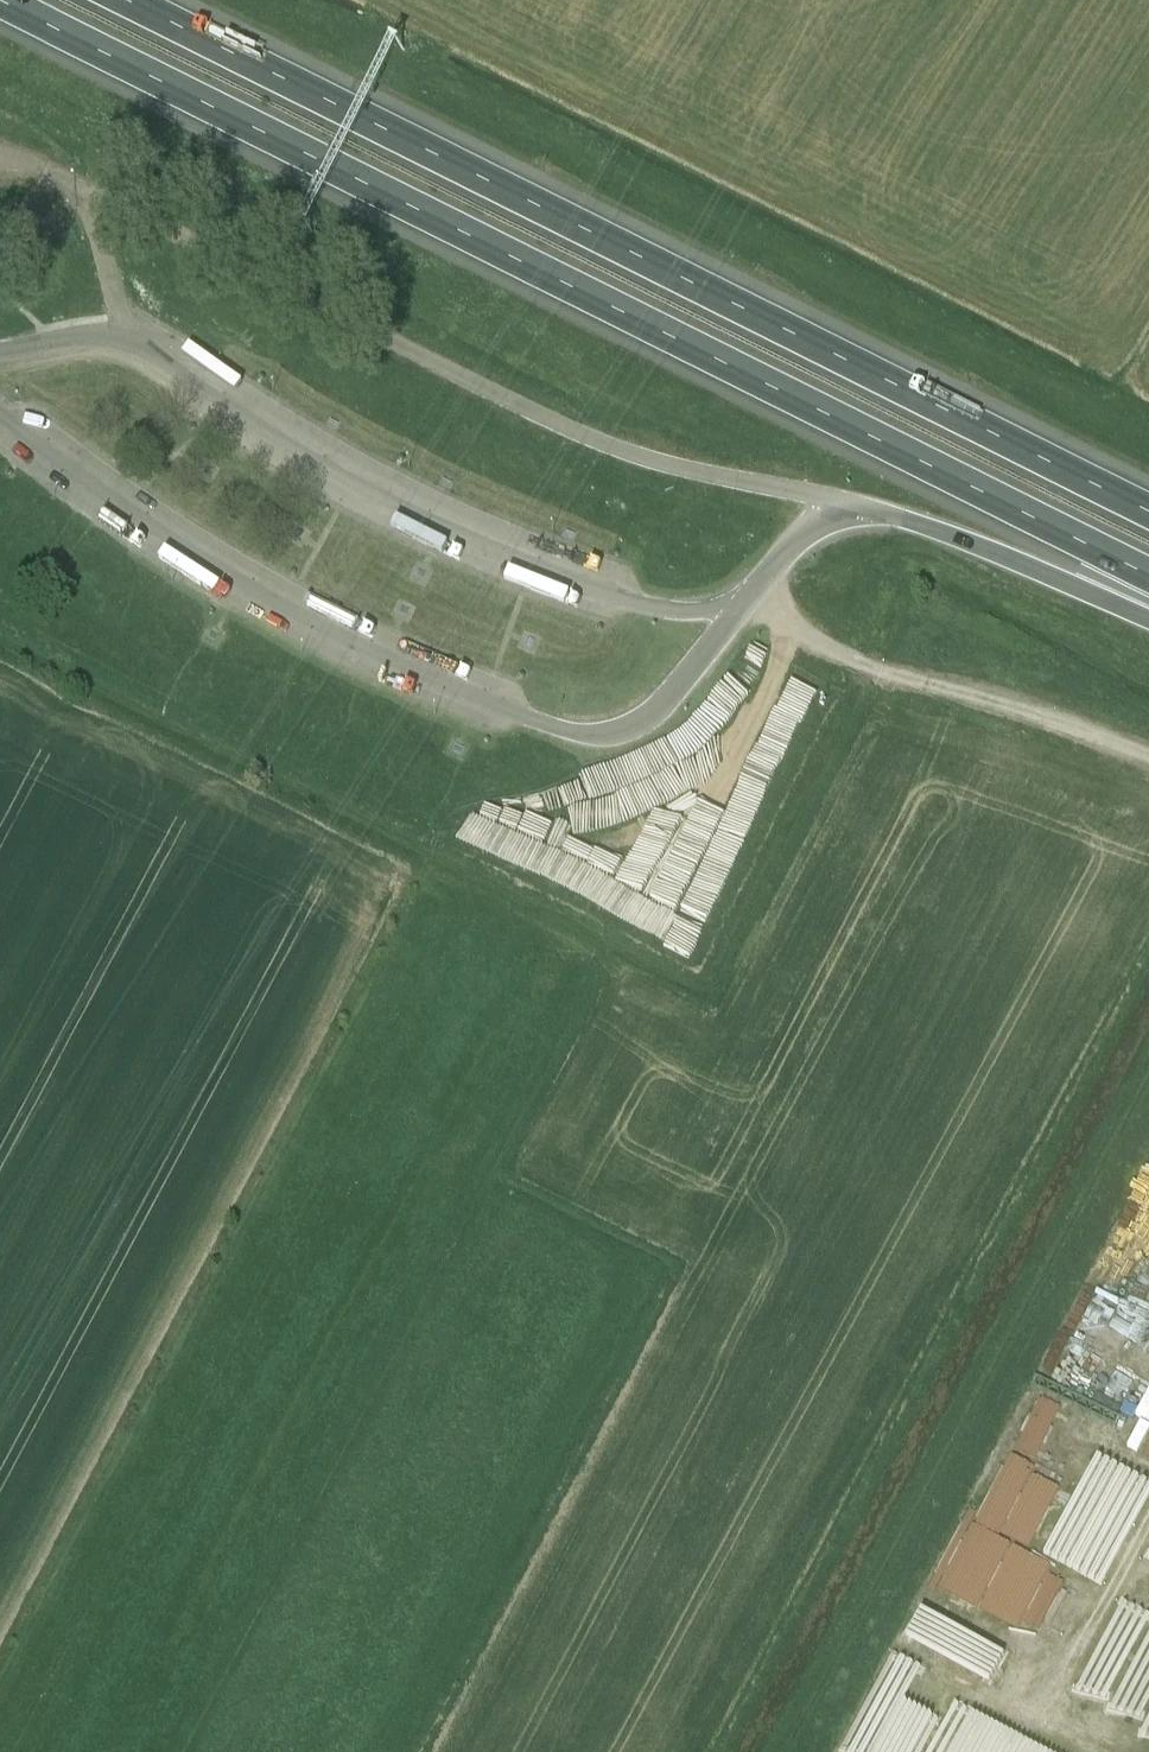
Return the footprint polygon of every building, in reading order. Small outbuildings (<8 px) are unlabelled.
[(1148,1422),(1148,1391),(1146,1389),(1134,1415),(1148,1422)] [(1038,1393),(1019,1447),(1039,1454),(1058,1400),(1038,1393)] [(991,1679),(1006,1651),(920,1606),(905,1634),(991,1679)]
